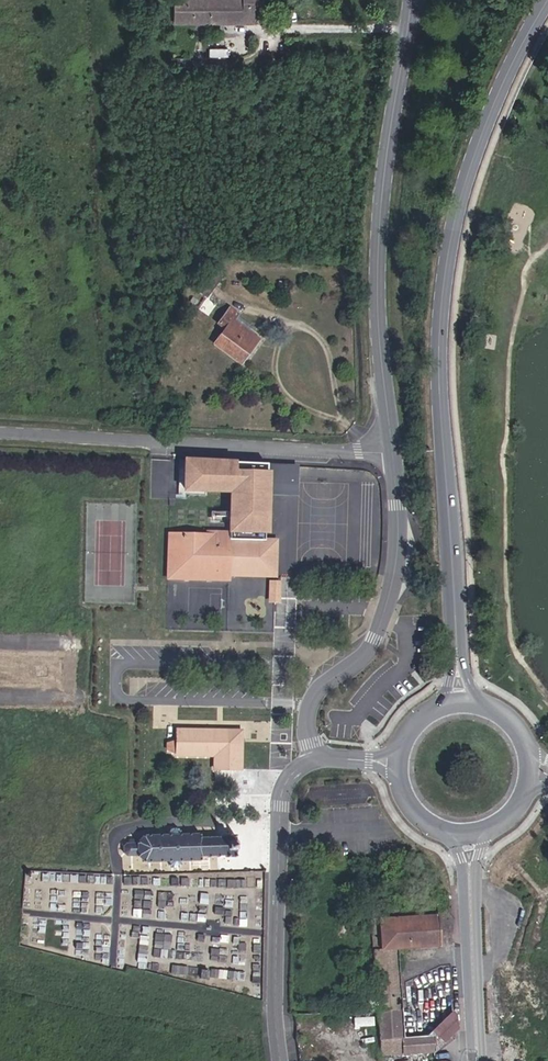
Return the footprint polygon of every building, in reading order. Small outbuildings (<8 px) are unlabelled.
[(256,21),(256,0),(180,0),(180,1),(172,1),(172,22),(256,21)] [(172,57),(172,67),(190,67),(190,57),(172,57)] [(204,340),(231,361),(248,339),(222,318),(227,313),(218,306),(208,319),(215,325),(204,340)] [(220,566),(264,565),(263,535),(251,535),(251,532),(259,532),(259,506),(263,506),(261,484),(227,485),(228,507),(240,506),(240,533),(247,532),(247,535),(220,535),(220,566)] [(174,537),(174,576),(220,576),(220,566),(220,535),(220,530),(159,531),(159,537),(174,537)] [(174,537),(159,537),(159,577),(174,576),(174,537)] [(220,566),(220,576),(263,577),(264,565),(220,566)] [(282,579),(270,578),(268,600),(281,601),(282,579)] [(196,726),(170,726),(171,755),(207,754),(208,768),(228,768),(227,739),(208,738),(208,732),(196,732),(196,726)] [(234,727),(196,726),(196,732),(208,732),(208,738),(227,739),(228,768),(235,768),(234,727)] [(130,842),(119,842),(119,858),(131,858),(143,864),(167,863),(167,870),(179,869),(179,862),(198,861),(198,858),(235,856),(234,834),(197,836),(197,833),(176,834),(176,826),(165,827),(165,834),(142,835),(130,842)] [(293,896),(292,908),(302,908),(312,910),(313,898),(293,896)] [(436,900),(438,943),(449,942),(446,899),(436,900)] [(374,913),(380,1006),(402,1005),(400,945),(438,943),(436,900),(356,904),(357,914),(374,913)] [(402,1005),(380,1006),(383,1056),(395,1055),(395,1047),(406,1046),(406,1050),(438,1049),(438,1047),(437,1032),(405,1034),(402,1005)] [(437,1025),(437,1032),(438,1047),(460,1029),(459,1007),(437,1025)]
